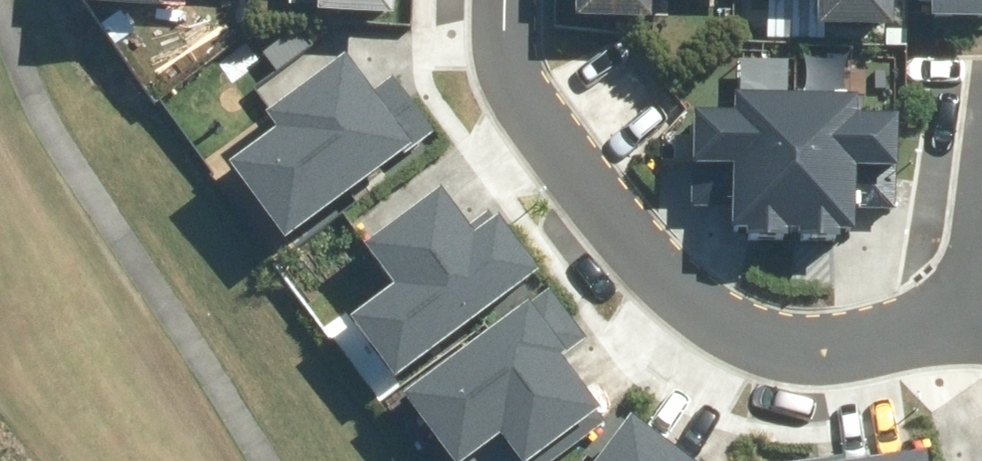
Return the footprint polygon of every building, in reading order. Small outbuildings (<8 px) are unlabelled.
[(385,0),(320,0),(319,19),(385,20),(385,0)] [(572,22),(696,17),(696,0),(571,0),(572,22)] [(756,1),(833,1),(833,35),(897,36),(897,0),(756,0),(756,1)] [(915,19),(981,20),(981,0),(915,0),(915,19)] [(276,244),(442,107),(396,51),(366,76),(337,41),(270,96),(286,115),(217,172),(276,244)] [(770,64),(682,139),(791,266),(879,191),(770,64)] [(388,374),(546,257),(506,203),(477,225),(445,182),(369,239),(397,277),(344,316),(388,374)] [(597,324),(557,271),(399,388),(443,447),(496,408),(524,445),(600,389),(568,346),(597,324)] [(620,415),(590,460),(691,460),(620,415)]
